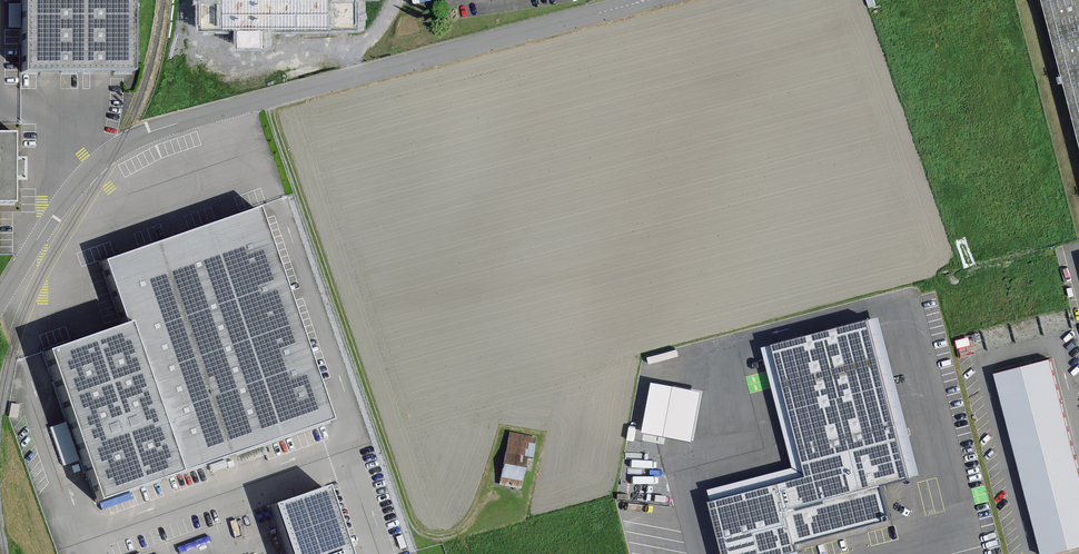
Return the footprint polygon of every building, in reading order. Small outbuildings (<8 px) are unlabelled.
[(23,71),(130,72),(131,3),(131,0),(23,0),(23,71)] [(205,25),(361,25),(362,0),(205,0),(205,25)] [(1078,126),(1078,0),(1044,0),(1078,126)] [(0,132),(0,203),(12,204),(13,132),(0,132)] [(326,421),(252,212),(99,265),(102,274),(118,320),(121,327),(173,475),(202,465),(263,444),(323,423),(326,421)] [(704,496),(719,553),(789,553),(794,553),(792,545),(876,523),(887,520),(879,489),(914,480),(873,321),(770,347),(802,471),(704,496)] [(173,475),(121,327),(40,356),(93,503),(106,499),(159,480),(169,477),(173,475)] [(995,373),(1042,553),(1052,553),(1078,547),(1078,465),(1051,358),(995,373)] [(651,378),(642,429),(692,438),(701,388),(651,378)] [(10,404),(8,417),(16,418),(18,405),(10,404)] [(508,433),(498,485),(519,489),(525,460),(530,461),(535,438),(508,433)] [(267,509),(282,553),(341,553),(320,491),(267,509)]
